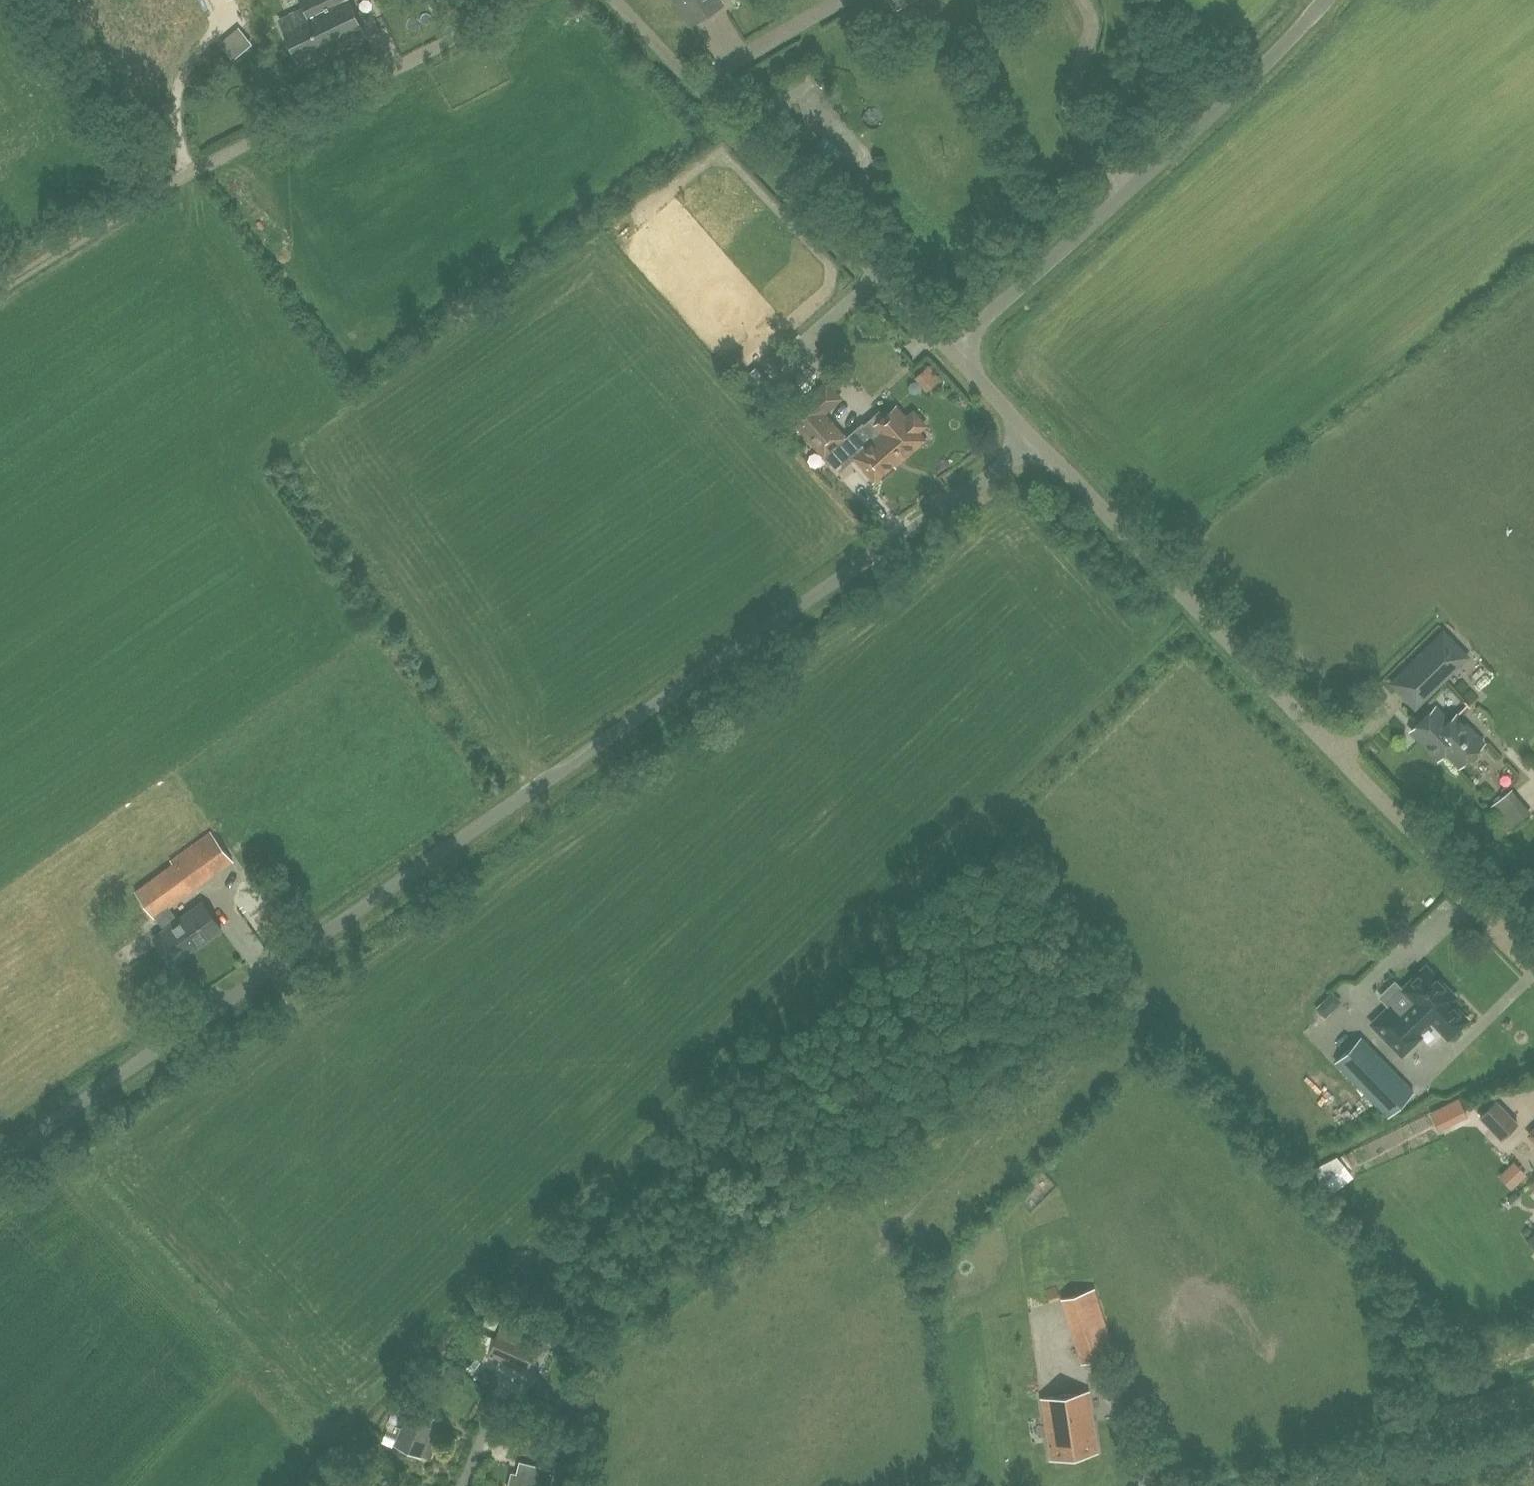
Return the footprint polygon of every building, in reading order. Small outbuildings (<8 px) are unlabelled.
[(365,36),(347,0),(301,0),(304,7),(279,19),(302,67),(365,36)] [(721,4),(718,0),(676,0),(689,23),(721,4)] [(714,15),(698,24),(705,38),(721,29),(714,15)] [(917,376),(928,390),(944,378),(933,364),(917,376)] [(773,419),(787,407),(754,369),(740,382),(773,419)] [(843,435),(823,413),(838,400),(823,383),(787,414),(822,453),(843,435)] [(905,418),(895,406),(874,424),(879,431),(852,455),(872,478),(900,454),(902,456),(923,438),(916,430),(922,425),(912,412),(905,418)] [(1387,684),(1415,711),(1469,658),(1441,630),(1387,684)] [(1411,730),(1438,758),(1445,750),(1460,766),(1483,743),(1455,715),(1448,721),(1434,707),(1411,730)] [(213,834),(194,848),(212,874),(232,860),(213,834)] [(212,874),(194,848),(173,863),(175,867),(137,895),(153,917),(156,915),(165,929),(154,937),(173,964),(221,929),(202,902),(178,919),(168,906),(212,874)] [(1426,966),(1401,990),(1399,988),(1383,1003),(1387,1007),(1371,1023),(1401,1055),(1420,1036),(1417,1033),(1431,1020),(1448,1038),(1466,1021),(1448,1003),(1455,996),(1426,966)] [(1337,995),(1324,1010),(1333,1018),(1347,1003),(1337,995)] [(1388,1114),(1411,1092),(1359,1039),(1337,1061),(1388,1114)] [(1445,1131),(1471,1114),(1460,1095),(1433,1112),(1445,1131)] [(1474,1112),(1466,1120),(1490,1144),(1498,1136),(1501,1138),(1516,1123),(1495,1101),(1479,1117),(1474,1112)] [(1319,1167),(1343,1205),(1366,1191),(1342,1153),(1319,1167)] [(1499,1176),(1511,1189),(1526,1175),(1514,1162),(1499,1176)] [(1086,1360),(1111,1352),(1092,1290),(1066,1298),(1086,1360)] [(526,1355),(531,1343),(513,1336),(518,1326),(504,1320),(488,1355),(524,1371),(531,1357),(526,1355)] [(1049,1458),(1096,1451),(1087,1391),(1041,1398),(1049,1458)] [(421,1455),(434,1424),(422,1419),(424,1414),(410,1408),(397,1439),(409,1444),(407,1449),(421,1455)] [(553,1471),(519,1463),(516,1475),(512,1474),(509,1485),(544,1485),(544,1484),(549,1485),(553,1471)]
